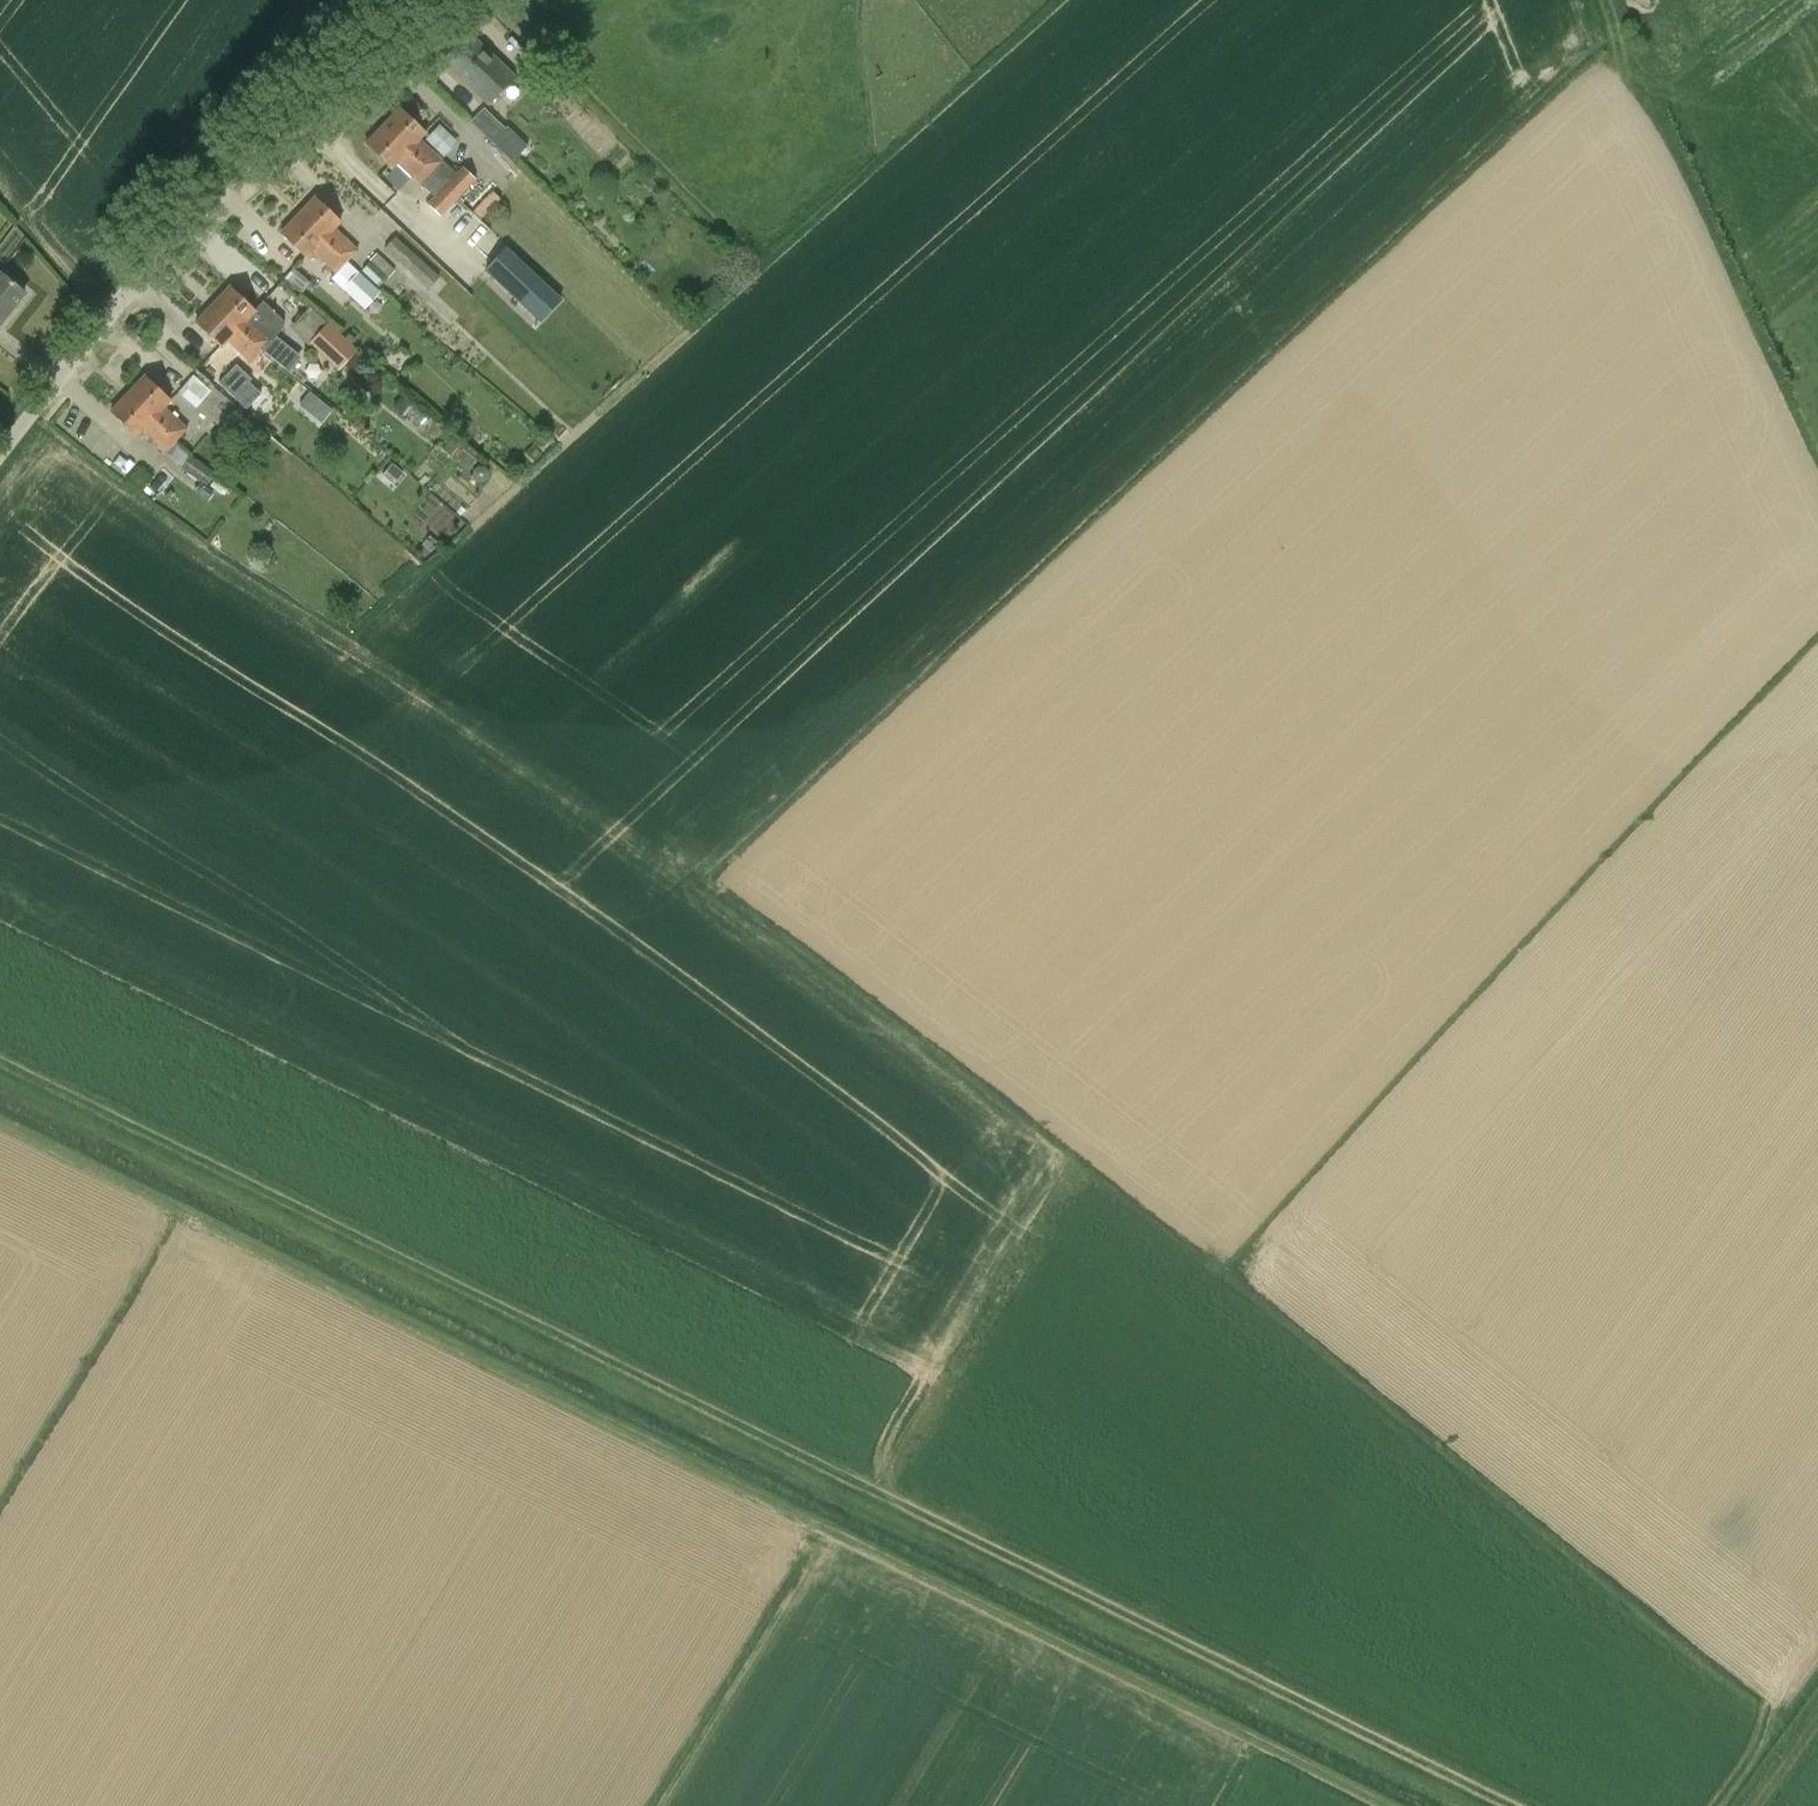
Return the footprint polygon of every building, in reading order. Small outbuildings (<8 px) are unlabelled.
[(489,106),(515,79),(469,35),(443,62),(489,106)] [(401,108),(383,127),(458,198),(477,177),(464,165),(457,173),(420,138),(426,132),(401,108)] [(504,129),(483,109),(470,122),(496,146),(512,162),(526,147),(505,127),(504,129)] [(444,154),(457,140),(439,124),(426,138),(444,154)] [(458,198),(383,127),(365,146),(390,170),(397,162),(434,197),(428,203),(441,215),(458,198)] [(316,198),(298,217),(344,259),(354,248),(333,229),(340,221),(316,198)] [(331,273),(344,259),(298,217),(281,235),(306,258),(310,253),(331,273)] [(396,237),(385,250),(428,289),(440,277),(396,237)] [(508,247),(485,272),(538,322),(561,297),(508,247)] [(397,269),(377,252),(362,268),(381,286),(397,269)] [(381,290),(358,269),(341,287),(364,309),(381,290)] [(24,293),(0,274),(0,324),(24,293)] [(230,287),(213,306),(260,351),(270,340),(283,327),(284,324),(283,321),(263,301),(254,310),(230,287)] [(260,351),(213,306),(195,324),(220,347),(225,342),(248,363),(260,351)] [(308,344),(317,352),(321,349),(341,367),(357,350),(327,323),(308,344)] [(249,383),(233,368),(219,383),(246,409),(261,394),(249,383)] [(180,394),(198,405),(209,386),(191,375),(180,394)] [(146,376),(129,395),(176,439),(187,428),(164,407),(171,400),(146,376)] [(332,409),(311,392),(301,404),(322,421),(332,409)] [(176,439),(129,395),(111,413),(136,436),(142,431),(164,452),(176,440),(176,439)] [(395,410),(405,417),(416,404),(407,396),(395,410)] [(191,455),(181,469),(206,486),(216,472),(191,455)] [(394,484),(403,473),(392,464),(383,475),(394,484)]
